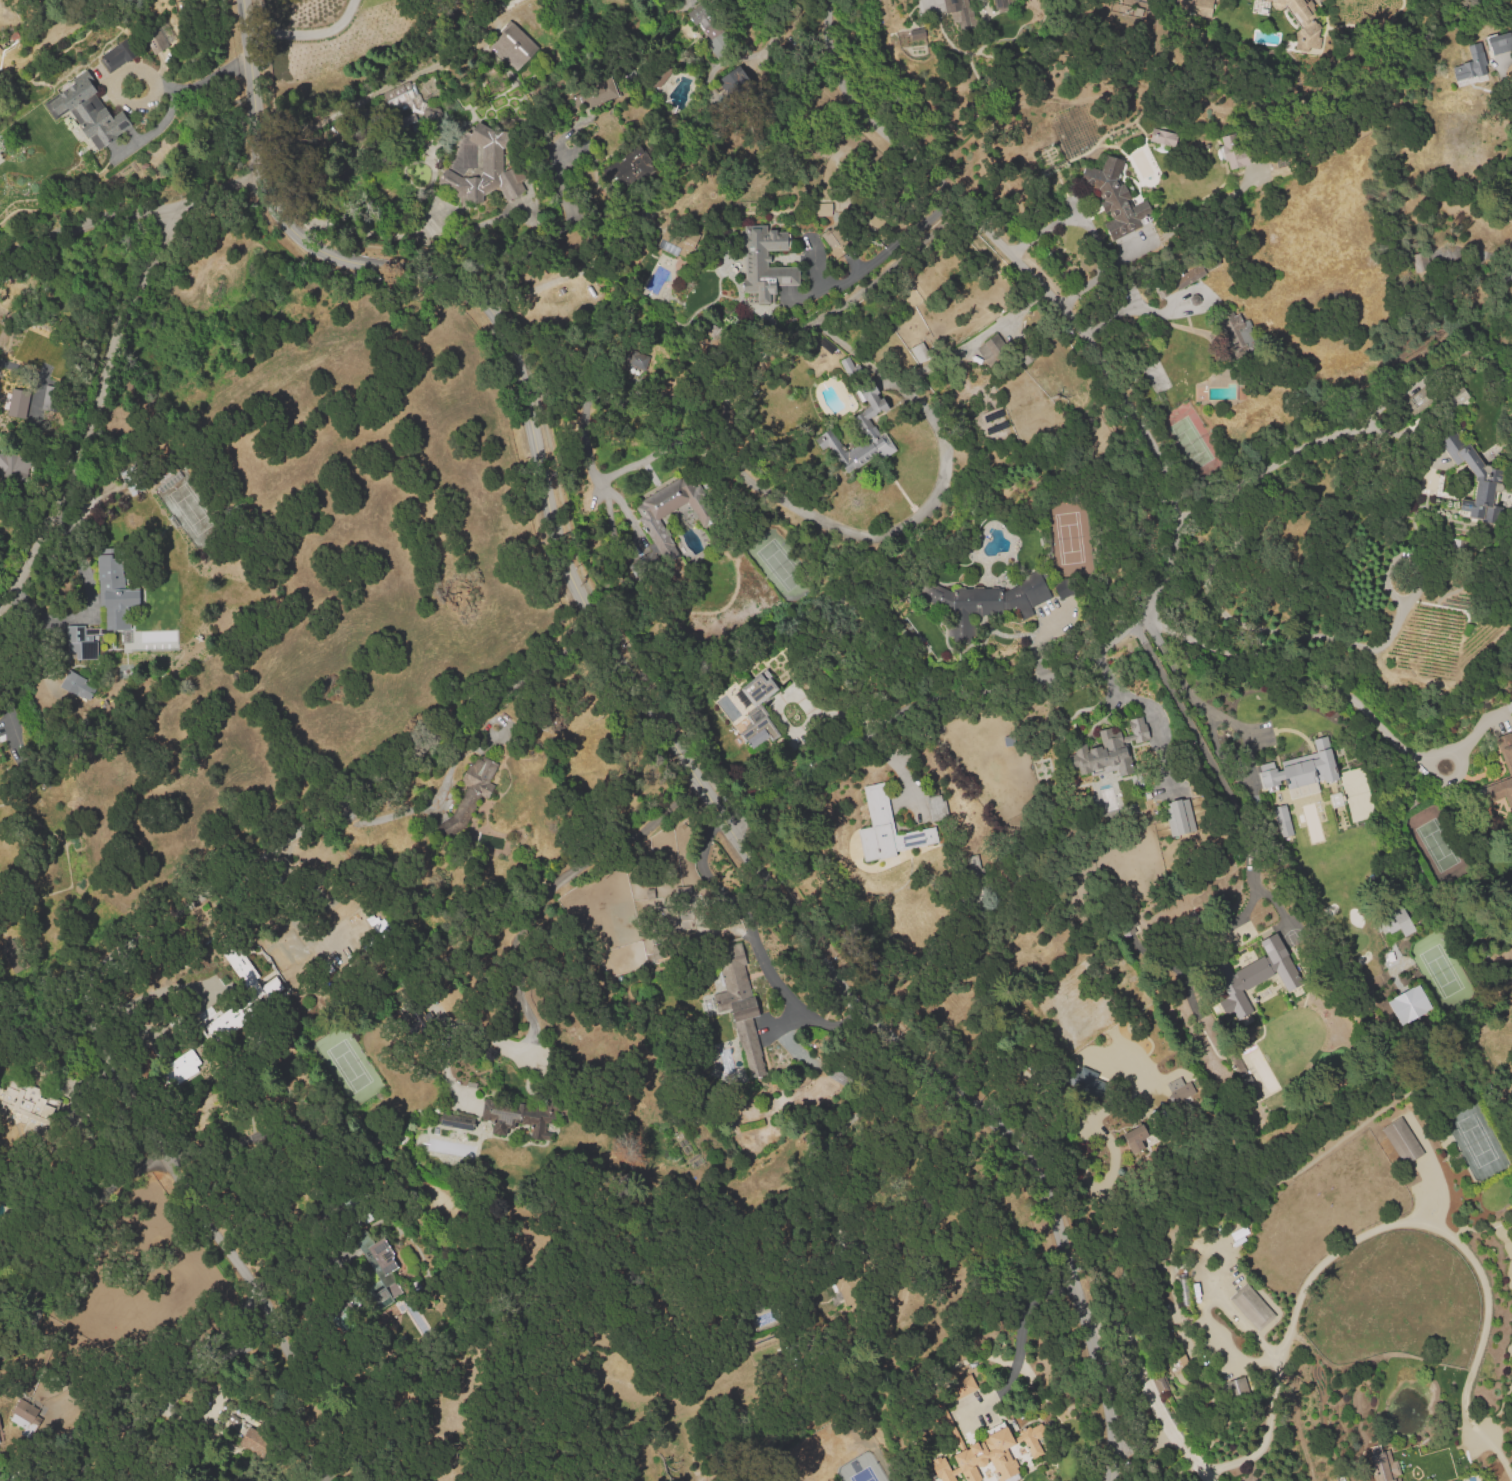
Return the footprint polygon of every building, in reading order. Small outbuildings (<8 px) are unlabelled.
[(947,14),(944,0),(968,0),(969,7),(973,6),(979,30),(955,36),(949,13),(947,14)] [(997,12),(994,0),(1018,0),(1020,7),(997,12)] [(1212,0),(1177,0),(1176,11),(1210,15),(1212,0)] [(1263,1),(1263,0),(1302,0),(1306,5),(1305,6),(1315,20),(1303,29),(1286,6),(1283,7),(1282,9),(1277,11),(1274,10),(1272,7),(1266,3),(1264,3),(1263,1)] [(702,1),(713,20),(695,30),(684,12),(702,1)] [(166,47),(157,24),(142,30),(151,53),(166,47)] [(511,24),(538,49),(514,74),(487,49),(511,24)] [(910,39),(925,36),(923,27),(908,30),(910,39)] [(1506,33),(1511,51),(1492,57),(1486,39),(1506,33)] [(125,40),(138,57),(128,64),(126,61),(108,74),(98,59),(125,40)] [(1479,42),(1486,66),(1481,68),(1483,76),(1473,79),(1472,76),(1454,82),(1449,67),(1472,60),(1468,45),(1479,42)] [(646,81),(657,89),(670,71),(660,63),(646,81)] [(716,80),(729,98),(751,83),(738,65),(716,80)] [(85,70),(90,77),(87,79),(98,93),(96,94),(112,118),(121,111),(132,126),(97,151),(67,109),(58,116),(47,101),(58,94),(55,90),(71,78),(72,79),(85,70)] [(568,94),(575,111),(617,95),(610,78),(568,94)] [(381,92),(384,101),(377,104),(383,119),(421,103),(412,80),(381,92)] [(502,173),(522,163),(529,177),(519,182),(525,194),(506,203),(500,191),(485,199),(485,204),(463,204),(464,199),(437,184),(445,169),(464,179),(481,179),(481,144),(469,137),(478,123),(493,132),(510,132),(510,148),(502,148),(502,173)] [(1152,129),(1177,135),(1174,146),(1150,141),(1152,129)] [(1220,137),(1249,130),(1256,164),(1228,170),(1226,163),(1221,163),(1218,160),(1215,155),(1217,150),(1222,146),(1220,137)] [(601,168),(615,192),(654,169),(640,145),(601,168)] [(1141,227),(1114,241),(1105,224),(1114,220),(1099,191),(1079,186),(1083,169),(1100,174),(1106,156),(1123,162),(1116,179),(1117,181),(1125,176),(1139,202),(1145,199),(1153,213),(1138,221),(1141,227)] [(814,204),(831,204),(831,216),(814,216),(814,204)] [(743,226),(767,225),(767,232),(788,232),(788,250),(767,250),(768,267),(799,266),(799,285),(776,285),(776,294),(770,294),(770,303),(758,304),(758,294),(743,293),(743,226)] [(836,226),(853,250),(839,260),(822,236),(836,226)] [(665,230),(672,234),(668,242),(680,248),(675,259),(655,249),(665,230)] [(700,236),(693,252),(680,246),(687,230),(700,236)] [(1410,254),(1414,272),(1429,268),(1425,251),(1410,254)] [(1171,277),(1175,287),(1205,276),(1202,266),(1171,277)] [(1244,345),(1231,317),(1239,313),(1243,322),(1249,320),(1252,327),(1249,329),(1255,340),(1244,345)] [(997,334),(1009,355),(987,368),(976,351),(982,347),(980,344),(997,334)] [(927,339),(937,355),(917,367),(907,351),(927,339)] [(649,354),(628,349),(624,365),(645,371),(649,354)] [(839,362),(848,357),(854,368),(857,366),(864,377),(852,384),(839,362)] [(1469,397),(1461,385),(1444,396),(1452,408),(1469,397)] [(1402,403),(1427,386),(1435,397),(1426,403),(1428,406),(1418,413),(1416,410),(1410,414),(1402,403)] [(877,387),(889,408),(874,416),(866,401),(859,405),(852,393),(859,389),(863,395),(877,387)] [(28,391),(11,388),(6,415),(24,418),(28,391)] [(896,452),(850,481),(827,446),(842,436),(852,451),(883,432),(896,452)] [(1469,444),(1485,467),(1505,470),(1501,493),(1495,492),(1493,506),(1504,508),(1501,524),(1458,517),(1460,501),(1472,503),(1474,496),(1471,496),(1474,478),(1463,462),(1455,468),(1435,440),(1445,433),(1458,452),(1469,444)] [(11,471),(23,460),(9,443),(0,451),(0,470),(9,481),(15,476),(11,471)] [(1436,468),(1420,468),(1419,489),(1435,489),(1436,468)] [(685,473),(693,487),(698,484),(719,520),(700,532),(684,504),(660,519),(676,546),(658,557),(628,507),(685,473)] [(98,555),(113,555),(113,559),(122,559),(122,588),(139,588),(139,600),(129,600),(129,630),(106,630),(106,607),(99,607),(98,555)] [(1022,620),(1015,608),(1011,610),(1004,610),(1003,616),(980,617),(967,646),(944,635),(956,613),(957,589),(1000,589),(1000,593),(1003,592),(1003,594),(1020,586),(1018,582),(1037,572),(1050,598),(1030,609),(1033,615),(1022,620)] [(1060,602),(1051,587),(1065,579),(1073,594),(1060,602)] [(85,624),(86,647),(69,647),(69,625),(85,624)] [(58,685),(87,701),(96,685),(67,669),(58,685)] [(766,669),(781,691),(768,700),(767,699),(761,703),(770,716),(768,718),(781,738),(753,757),(730,724),(755,708),(740,687),(766,669)] [(1091,777),(1090,773),(1079,776),(1072,746),(1085,743),(1087,753),(1089,752),(1089,749),(1102,745),(1098,731),(1111,728),(1112,733),(1121,730),(1122,737),(1130,734),(1127,720),(1142,716),(1144,724),(1146,723),(1150,740),(1128,746),(1135,773),(1120,777),(1118,770),(1091,777)] [(1494,739),(1511,732),(1511,773),(1511,771),(1510,771),(1509,768),(1506,769),(1494,739)] [(1336,778),(1327,735),(1312,739),(1315,752),(1279,760),(1281,769),(1275,771),(1273,761),(1257,764),(1262,788),(1283,783),(1284,789),(1336,778)] [(433,825),(456,811),(466,788),(459,785),(473,755),(502,768),(488,799),(483,797),(470,826),(468,831),(462,828),(442,840),(433,825)] [(1494,784),(1511,778),(1511,794),(1500,799),(1494,784)] [(863,787),(885,783),(893,824),(924,818),(920,798),(941,794),(942,800),(945,800),(949,823),(933,827),(937,844),(897,851),(898,856),(863,862),(857,830),(871,827),(863,787)] [(1171,836),(1164,802),(1187,797),(1195,831),(1171,836)] [(1291,834),(1286,805),(1273,807),(1278,837),(1291,834)] [(1416,930),(1404,937),(1399,928),(1389,934),(1379,916),(1401,904),(1416,930)] [(1276,973),(1285,991),(1301,984),(1277,932),(1258,940),(1265,955),(1229,972),(1223,958),(1210,964),(1226,997),(1217,1001),(1223,1015),(1234,1010),(1237,1018),(1252,1011),(1246,998),(1250,997),(1246,988),(1276,973)] [(221,953),(255,1006),(283,988),(275,976),(262,984),(236,943),(221,953)] [(744,951),(748,965),(744,966),(752,995),(755,994),(762,1022),(735,1029),(730,1012),(716,1016),(710,995),(725,991),(716,958),(744,951)] [(1418,983),(1432,1009),(1399,1026),(1388,1006),(1400,1000),(1398,994),(1418,983)] [(203,1021),(210,1040),(248,1024),(241,1006),(203,1021)] [(165,1061),(174,1082),(200,1071),(192,1050),(165,1061)] [(1149,1068),(1177,1052),(1184,1065),(1156,1081),(1149,1068)] [(1100,1078),(1081,1065),(1071,1081),(1090,1093),(1100,1078)] [(1259,1097),(1250,1074),(1240,1078),(1249,1101),(1259,1097)] [(1183,1083),(1179,1076),(1165,1083),(1174,1102),(1194,1092),(1188,1081),(1183,1083)] [(4,1113),(5,1109),(52,1124),(60,1099),(46,1095),(46,1098),(38,1096),(40,1087),(8,1077),(5,1089),(0,1087),(0,1112),(4,1113)] [(483,1098),(522,1104),(521,1114),(535,1116),(537,1106),(565,1110),(561,1144),(531,1140),(532,1133),(506,1129),(505,1136),(484,1133),(485,1123),(479,1122),(483,1098)] [(440,1125),(442,1112),(475,1118),(472,1131),(440,1125)] [(1258,1115),(1265,1125),(1258,1130),(1251,1120),(1258,1115)] [(1400,1117),(1423,1154),(1404,1166),(1381,1129),(1400,1117)] [(1123,1134),(1144,1123),(1155,1144),(1133,1154),(1123,1134)] [(383,1237),(394,1256),(392,1257),(409,1285),(383,1300),(372,1282),(378,1279),(361,1251),(383,1237)] [(834,1306),(852,1295),(839,1275),(822,1285),(834,1306)] [(1230,1299),(1248,1283),(1275,1314),(1256,1330),(1230,1299)] [(978,1389),(957,1400),(949,1385),(970,1374),(978,1389)] [(1153,1379),(1162,1376),(1168,1391),(1158,1395),(1153,1379)] [(1246,1377),(1251,1397),(1229,1402),(1224,1383),(1246,1377)] [(20,1398),(49,1418),(40,1430),(24,1419),(23,1421),(10,1412),(20,1398)] [(237,1445),(241,1439),(230,1432),(243,1412),(285,1439),(268,1465),(237,1445)] [(1021,1479),(1017,1480),(1003,1480),(998,1480),(992,1471),(995,1470),(991,1462),(988,1463),(987,1465),(985,1467),(982,1468),(979,1467),(977,1465),(975,1466),(982,1479),(978,1480),(966,1480),(961,1472),(954,1476),(956,1480),(942,1480),(933,1463),(944,1457),(952,1471),(959,1467),(952,1455),(960,1451),(952,1435),(956,1433),(965,1449),(983,1440),(989,1452),(995,1448),(991,1448),(990,1447),(988,1445),(987,1440),(989,1436),(1007,1427),(1012,1438),(1042,1422),(1048,1433),(1037,1439),(1044,1454),(1033,1460),(1023,1441),(1008,1449),(1013,1460),(1015,1459),(1019,1468),(1018,1469),(1019,1472),(1018,1473),(1021,1479)] [(1374,1480),(1400,1480),(1394,1459),(1391,1460),(1388,1449),(1368,1454),(1374,1480)]
